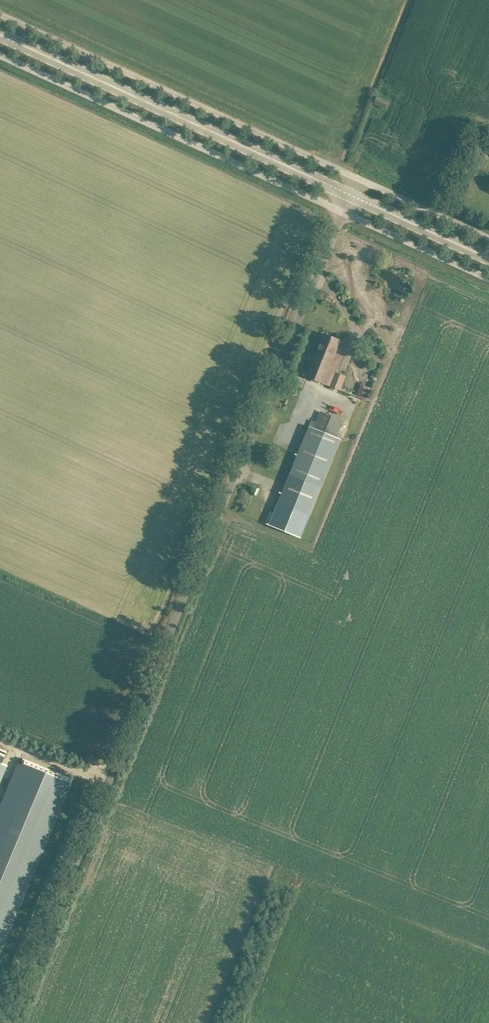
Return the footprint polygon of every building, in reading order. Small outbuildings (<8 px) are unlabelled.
[(307,377),(316,380),(341,390),(347,376),(337,372),(343,356),(336,354),(341,341),(324,334),(307,377)] [(365,400),(369,391),(362,383),(357,397),(365,400)] [(310,426),(290,475),(279,503),(310,516),(341,439),(337,437),(343,421),(321,412),(314,428),(310,426)] [(70,785),(73,778),(72,777),(73,775),(24,754),(23,758),(20,764),(18,763),(0,806),(0,954),(70,785)]
